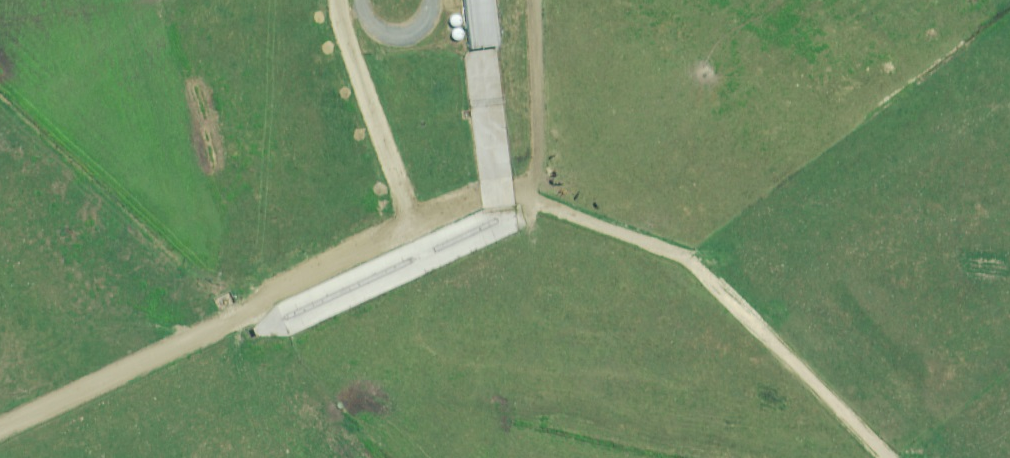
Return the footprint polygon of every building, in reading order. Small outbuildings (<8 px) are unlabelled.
[(490,0),(464,0),(471,50),(496,47),(490,0)]
